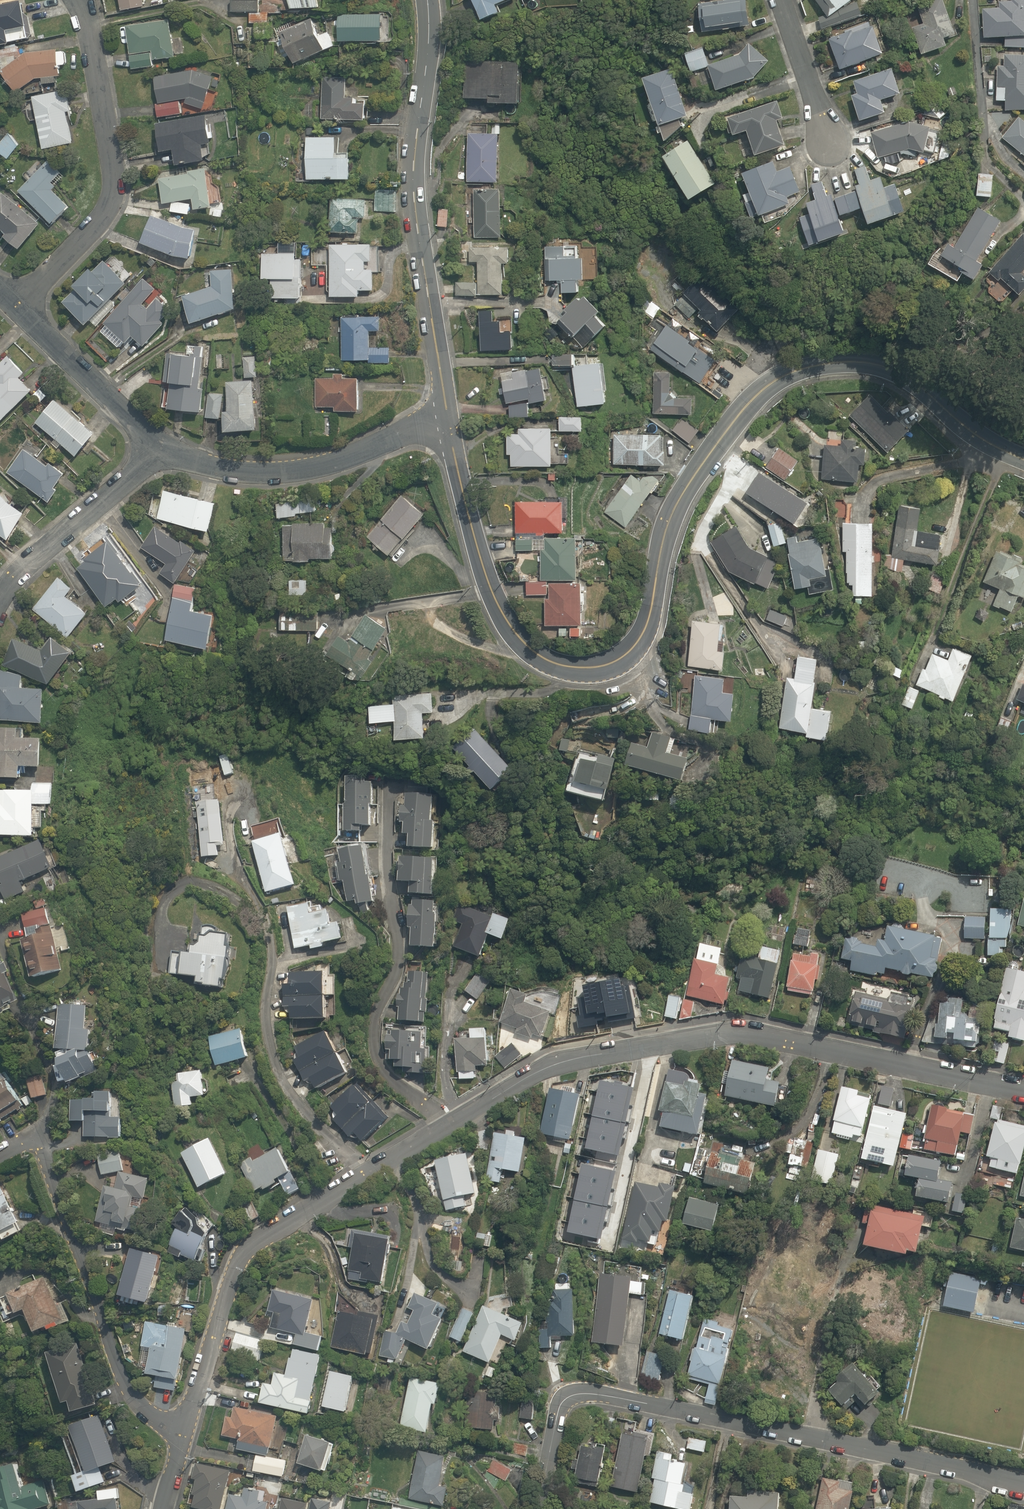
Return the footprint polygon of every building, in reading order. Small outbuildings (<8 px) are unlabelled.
[(125,12),(149,8),(148,0),(123,0),(125,12)] [(273,25),(273,13),(259,13),(260,0),(232,0),(232,14),(251,14),(251,25),(273,25)] [(314,10),(323,7),(321,0),(288,0),(291,12),(314,10)] [(488,24),(506,15),(503,8),(519,0),(476,0),(488,24)] [(700,5),(704,34),(752,28),(748,0),(738,0),(700,5)] [(828,15),(822,18),(826,30),(865,17),(861,5),(867,0),(817,0),(828,15)] [(1023,48),(1023,0),(1002,1),(1002,10),(983,11),(984,39),(1004,38),(1005,49),(1023,48)] [(28,4),(5,8),(4,1),(0,1),(0,47),(15,45),(12,32),(32,28),(28,4)] [(924,55),(954,46),(952,38),(962,35),(956,15),(946,18),(942,6),(922,12),(925,22),(915,25),(924,55)] [(385,14),(341,14),(341,43),(386,42),(385,14)] [(323,35),(318,22),(285,35),(297,67),(340,50),(332,31),(323,35)] [(847,35),(833,40),(843,71),(890,56),(878,22),(846,32),(847,35)] [(174,24),(130,29),(134,65),(178,60),(174,24)] [(691,73),(708,67),(716,91),(754,78),(768,61),(749,44),(740,54),(709,65),(702,48),(685,54),(691,73)] [(34,81),(43,80),(44,90),(58,89),(56,74),(63,73),(62,67),(69,66),(67,52),(28,56),(24,59),(21,47),(0,52),(0,56),(4,75),(19,93),(34,81)] [(1006,54),(1005,68),(999,67),(996,102),(1005,103),(1005,109),(1023,110),(1023,55),(1006,54)] [(523,109),(525,64),(493,62),(493,68),(469,67),(467,102),(497,103),(497,108),(523,109)] [(646,79),(668,143),(691,118),(674,69),(646,79)] [(857,97),(864,123),(891,116),(887,103),(906,97),(898,70),(858,82),(862,95),(857,97)] [(197,73),(157,80),(161,103),(158,104),(160,121),(185,117),(183,100),(190,99),(187,106),(204,111),(214,79),(197,73)] [(326,78),(325,120),(357,121),(357,130),(372,131),(373,105),(366,105),(359,104),(359,98),(349,97),(349,79),(326,78)] [(29,104),(33,124),(42,122),(48,151),(77,145),(72,117),(76,116),(73,98),(68,99),(67,91),(37,97),(38,102),(29,104)] [(754,157),(787,144),(779,123),(787,120),(780,102),(731,122),(738,139),(745,136),(754,157)] [(1023,153),(1023,119),(1021,117),(1005,138),(1023,153)] [(161,128),(166,156),(180,153),(183,167),(210,162),(207,146),(215,144),(211,119),(161,128)] [(879,161),(916,152),(933,156),(940,133),(917,126),(873,135),(879,161)] [(10,134),(0,146),(0,151),(11,160),(23,146),(10,134)] [(507,136),(471,135),(471,183),(506,184),(507,136)] [(297,167),(296,180),(360,184),(361,158),(345,157),(346,140),(311,138),(309,168),(297,167)] [(721,189),(690,140),(667,155),(698,204),(721,189)] [(30,182),(21,191),(59,227),(75,210),(55,192),(68,179),(50,162),(44,168),(36,161),(22,175),(30,182)] [(750,203),(757,223),(794,209),(790,199),(806,193),(796,164),(780,170),(776,161),(748,171),(758,200),(750,203)] [(863,188),(849,194),(858,212),(859,214),(869,210),(879,232),(913,216),(901,190),(894,193),(886,177),(876,182),(869,168),(856,174),(863,188)] [(210,169),(190,171),(190,174),(161,178),(163,193),(165,203),(172,202),(181,201),(188,199),(194,199),(195,205),(196,210),(215,206),(210,169)] [(847,220),(859,214),(858,212),(849,194),(834,200),(825,181),(812,187),(817,200),(808,203),(813,213),(800,218),(815,251),(826,246),(828,251),(855,238),(847,220)] [(397,194),(378,192),(377,212),(396,213),(397,194)] [(505,192),(477,192),(477,239),(504,240),(505,192)] [(0,198),(0,225),(12,234),(8,239),(24,251),(44,225),(4,193),(0,198)] [(333,200),(329,234),(361,237),(362,220),(370,221),(371,203),(333,200)] [(947,246),(935,270),(961,283),(965,275),(981,283),(989,266),(983,263),(1005,219),(979,207),(958,251),(947,246)] [(455,212),(442,211),(440,227),(454,228),(455,212)] [(184,227),(186,221),(170,216),(168,222),(154,218),(145,247),(192,261),(200,232),(184,227)] [(572,287),(573,300),(590,299),(590,286),(596,286),(595,240),(556,241),(556,287),(572,287)] [(997,278),(1003,283),(1006,279),(1023,294),(1023,242),(994,276),(997,278)] [(372,267),(372,244),(334,244),(334,300),(363,300),(362,291),(379,291),(379,267),(372,267)] [(329,245),(313,245),(314,266),(330,265),(329,245)] [(470,263),(479,264),(477,284),(459,283),(458,296),(507,299),(509,266),(514,266),(515,252),(471,249),(470,263)] [(262,254),(261,284),(275,284),(274,301),(308,302),(310,256),(262,254)] [(129,285),(105,263),(66,306),(90,328),(129,285)] [(197,327),(242,312),(236,273),(215,274),(215,290),(188,299),(197,327)] [(704,275),(678,308),(692,319),(696,314),(721,334),(743,306),(704,275)] [(160,292),(147,280),(107,323),(109,325),(102,333),(122,352),(129,344),(132,347),(139,338),(152,350),(173,327),(168,323),(177,313),(158,294),(160,292)] [(608,343),(621,330),(592,301),(569,324),(587,341),(597,332),(608,343)] [(512,350),(518,350),(519,335),(505,334),(505,325),(497,325),(498,313),(479,313),(478,338),(481,338),(480,353),(512,353),(512,350)] [(375,346),(374,333),(384,333),(383,316),(344,317),(345,362),(392,361),(392,345),(375,346)] [(723,364),(669,326),(652,351),(706,389),(723,364)] [(204,390),(208,347),(190,345),(189,356),(169,354),(164,412),(206,416),(208,391),(204,390)] [(609,366),(581,368),(582,360),(556,356),(554,368),(578,371),(581,410),(613,407),(609,366)] [(248,367),(238,367),(239,380),(262,379),(261,358),(247,358),(248,367)] [(0,365),(0,428),(1,429),(38,395),(26,381),(30,377),(15,360),(5,369),(1,364),(0,365)] [(533,406),(552,402),(545,369),(504,378),(513,424),(536,419),(533,406)] [(675,399),(677,375),(657,374),(654,414),(699,417),(700,401),(675,399)] [(363,414),(363,382),(351,382),(351,376),(338,376),(338,381),(317,381),(317,410),(339,410),(339,414),(363,414)] [(257,382),(231,385),(234,414),(230,414),(232,437),(262,434),(257,382)] [(227,393),(211,391),(208,429),(223,431),(227,393)] [(895,458),(922,429),(899,406),(893,412),(874,395),(853,417),(895,458)] [(62,451),(65,446),(83,460),(102,436),(57,401),(38,425),(58,441),(55,445),(62,451)] [(561,433),(579,435),(578,447),(587,448),(588,436),(590,421),(563,417),(561,433)] [(510,432),(510,456),(514,456),(514,469),(555,468),(555,432),(510,432)] [(609,464),(669,468),(670,453),(665,453),(666,437),(611,433),(609,464)] [(864,444),(843,441),(842,449),(825,447),(821,479),(865,485),(870,453),(862,452),(864,444)] [(803,467),(781,450),(768,468),(790,485),(803,467)] [(10,474),(55,505),(64,492),(61,490),(72,475),(55,463),(52,468),(27,451),(10,474)] [(653,493),(632,474),(601,508),(622,528),(653,493)] [(813,509),(765,477),(752,495),(800,528),(813,509)] [(14,542),(32,518),(0,489),(0,533),(14,542)] [(224,507),(168,491),(165,501),(156,499),(151,518),(216,536),(224,507)] [(427,517),(405,497),(367,537),(389,558),(427,517)] [(308,498),(274,503),(277,520),(310,516),(308,498)] [(572,505),(519,503),(517,537),(571,539),(572,505)] [(923,534),(926,508),(902,505),(895,559),(947,566),(951,537),(923,534)] [(739,524),(710,544),(732,574),(768,589),(779,563),(760,555),(760,554),(739,524)] [(882,527),(846,526),(845,556),(850,557),(849,588),(857,589),(857,598),(880,598),(882,527)] [(179,585),(203,551),(191,542),(188,547),(160,527),(145,549),(169,566),(164,574),(179,585)] [(285,528),(286,566),(316,565),(316,561),(337,560),(336,527),(285,528)] [(804,536),(789,538),(799,593),(834,587),(825,538),(805,541),(804,536)] [(585,542),(546,542),(546,583),(585,583),(585,542)] [(143,578),(125,553),(110,564),(103,554),(82,569),(112,611),(133,596),(128,589),(143,578)] [(1023,599),(1023,564),(998,553),(986,584),(1001,590),(994,608),(1014,617),(1022,599),(1023,599)] [(952,577),(934,568),(926,586),(943,594),(952,577)] [(73,599),(78,592),(62,578),(35,609),(73,642),(94,617),(73,599)] [(311,580),(294,581),(295,599),(312,598),(311,580)] [(551,585),(528,583),(527,597),(550,599),(551,585)] [(551,604),(552,629),(590,627),(589,587),(555,588),(555,604),(551,604)] [(199,618),(202,592),(178,589),(171,646),(229,653),(232,622),(199,618)] [(788,616),(765,606),(760,617),(783,628),(788,616)] [(321,612),(280,609),(279,630),(319,633),(321,612)] [(345,635),(333,653),(368,675),(395,632),(370,617),(355,641),(345,635)] [(725,653),(728,624),(698,621),(692,668),(730,673),(732,654),(725,653)] [(60,640),(46,652),(18,640),(7,667),(56,687),(80,654),(60,640)] [(952,662),(933,656),(929,669),(926,668),(919,688),(963,706),(979,657),(955,650),(952,662)] [(839,748),(841,717),(821,707),(823,660),(800,658),(799,679),(787,679),(785,730),(817,739),(817,742),(839,748)] [(27,679),(5,672),(3,723),(52,725),(53,692),(26,691),(27,679)] [(736,696),(737,679),(700,677),(698,736),(726,738),(727,726),(745,726),(746,697),(736,696)] [(926,693),(909,686),(901,707),(918,713),(926,693)] [(406,748),(435,741),(430,717),(440,715),(434,688),(395,697),(396,701),(375,706),(381,729),(401,725),(406,748)] [(51,773),(52,743),(28,742),(28,732),(3,730),(1,780),(26,782),(26,772),(51,773)] [(577,736),(555,734),(554,752),(576,754),(577,736)] [(482,736),(458,760),(481,783),(484,780),(506,802),(527,781),(482,736)] [(654,750),(638,745),(630,771),(698,793),(704,775),(678,766),(684,748),(658,739),(654,750)] [(626,766),(581,755),(578,803),(618,812),(626,766)] [(378,831),(378,785),(364,785),(364,777),(347,777),(347,837),(364,837),(364,831),(378,831)] [(59,786),(36,786),(35,795),(0,794),(0,838),(39,839),(40,807),(59,807),(59,786)] [(230,845),(229,818),(219,818),(218,797),(192,798),(195,860),(220,859),(220,845),(230,845)] [(416,858),(445,858),(445,826),(440,826),(440,801),(404,801),(404,823),(409,823),(409,840),(416,840),(416,858)] [(289,836),(258,843),(269,895),(300,888),(289,836)] [(57,873),(47,844),(0,860),(0,877),(8,899),(29,892),(26,884),(57,873)] [(342,867),(343,886),(350,886),(351,905),(363,905),(364,911),(378,910),(374,851),(348,853),(349,867),(342,867)] [(408,862),(405,889),(417,890),(416,899),(441,903),(445,867),(408,862)] [(318,956),(334,954),(333,949),(352,947),(350,930),(339,932),(336,915),(322,917),(320,903),(292,907),(299,954),(317,952),(318,956)] [(495,920),(461,906),(454,924),(468,930),(459,950),(487,962),(496,942),(511,949),(520,926),(496,916),(495,920)] [(51,908),(25,915),(32,938),(24,940),(37,988),(69,980),(51,908)] [(448,911),(422,909),(421,913),(415,913),(413,936),(420,936),(419,956),(445,957),(448,911)] [(1020,919),(995,916),(994,923),(969,920),(966,941),(991,944),(989,957),(1007,960),(1009,944),(1016,945),(1020,919)] [(232,995),(242,942),(225,939),(227,930),(210,927),(206,945),(191,942),(189,952),(172,949),(167,973),(185,976),(184,980),(205,984),(204,990),(232,995)] [(941,984),(951,942),(893,929),(889,943),(883,942),(881,950),(852,943),(847,962),(852,963),(850,972),(890,981),(892,972),(941,984)] [(685,1021),(697,1019),(703,1001),(729,1009),(737,984),(720,979),(728,954),(704,947),(681,1020),(685,1021)] [(764,962),(747,957),(741,976),(758,981),(753,996),(772,1001),(787,955),(768,949),(764,962)] [(826,962),(797,955),(788,992),(817,999),(826,962)] [(0,961),(0,1014),(18,1007),(0,961)] [(1009,971),(996,1030),(1011,1033),(1010,1041),(1023,1044),(1023,974),(1009,971)] [(301,1021),(300,1026),(323,1027),(323,1022),(331,1023),(334,979),(287,976),(284,1019),(301,1021)] [(431,979),(412,977),(411,988),(405,987),(401,1026),(425,1029),(431,979)] [(493,983),(486,977),(480,984),(475,979),(466,989),(478,1000),(493,983)] [(581,995),(582,1013),(596,1012),(597,1024),(637,1021),(635,991),(581,995)] [(547,1039),(554,1015),(528,1007),(531,998),(517,994),(508,1028),(519,1031),(517,1037),(533,1042),(535,1036),(547,1039)] [(908,1043),(918,999),(895,994),(893,1003),(859,995),(853,1024),(880,1030),(879,1037),(908,1043)] [(92,1037),(94,1009),(63,1007),(60,1055),(64,1055),(75,1086),(92,1080),(91,1077),(104,1073),(98,1054),(99,1038),(92,1037)] [(964,1011),(937,1007),(935,1019),(945,1021),(942,1044),(979,1048),(983,1021),(963,1018),(964,1011)] [(354,1078),(330,1027),(295,1044),(300,1053),(293,1056),(313,1098),(354,1078)] [(247,1029),(212,1036),(218,1068),(253,1061),(247,1029)] [(473,1043),(461,1042),(459,1080),(479,1081),(479,1069),(493,1069),(494,1044),(490,1044),(491,1030),(474,1029),(473,1043)] [(399,1076),(431,1079),(433,1052),(427,1052),(428,1037),(393,1033),(389,1066),(400,1067),(399,1076)] [(1010,1051),(992,1047),(989,1061),(1007,1065),(1010,1051)] [(767,1065),(728,1057),(721,1094),(770,1104),(776,1077),(765,1075),(767,1065)] [(700,1082),(686,1078),(688,1073),(667,1068),(657,1107),(661,1108),(656,1125),(693,1135),(704,1093),(697,1092),(700,1082)] [(180,1081),(173,1082),(176,1109),(199,1107),(198,1099),(211,1098),(209,1071),(180,1073),(180,1081)] [(51,1098),(46,1078),(32,1081),(36,1101),(51,1098)] [(11,1083),(0,1090),(0,1125),(27,1106),(11,1083)] [(391,1120),(357,1085),(332,1109),(337,1114),(333,1119),(361,1149),(391,1120)] [(868,1091),(838,1085),(828,1132),(858,1138),(868,1091)] [(576,1091),(548,1086),(541,1133),(568,1138),(576,1091)] [(119,1119),(120,1091),(93,1090),(92,1103),(77,1102),(76,1125),(87,1125),(85,1151),(122,1154),(125,1120),(119,1119)] [(909,1147),(912,1131),(900,1129),(904,1111),(869,1103),(858,1156),(893,1164),(897,1145),(909,1147)] [(978,1187),(991,1190),(992,1185),(1010,1190),(1023,1135),(1023,1126),(1001,1121),(1005,1107),(992,1104),(988,1119),(992,1120),(983,1155),(979,1154),(975,1171),(982,1172),(978,1187)] [(924,1150),(953,1155),(957,1131),(969,1133),(972,1115),(921,1105),(912,1151),(923,1153),(924,1150)] [(517,1172),(523,1135),(492,1130),(484,1178),(500,1181),(502,1170),(517,1172)] [(810,1148),(792,1143),(787,1164),(805,1168),(810,1148)] [(236,1180),(218,1145),(185,1156),(202,1192),(236,1180)] [(615,1180),(620,1156),(580,1147),(569,1200),(589,1204),(595,1176),(615,1180)] [(834,1154),(816,1149),(808,1177),(826,1182),(834,1154)] [(752,1160),(709,1150),(701,1182),(744,1192),(752,1160)] [(467,1152),(429,1160),(430,1164),(418,1166),(421,1179),(433,1176),(441,1211),(466,1206),(464,1196),(477,1193),(467,1152)] [(252,1156),(240,1160),(255,1197),(270,1191),(271,1195),(287,1189),(286,1185),(296,1181),(285,1153),(255,1165),(252,1156)] [(121,1155),(101,1158),(104,1177),(124,1173),(121,1155)] [(914,1176),(934,1180),(938,1161),(906,1155),(902,1173),(914,1176)] [(106,1188),(97,1226),(138,1236),(147,1200),(150,1200),(154,1183),(122,1175),(118,1191),(106,1188)] [(934,1180),(914,1176),(910,1193),(946,1201),(950,1183),(934,1180)] [(665,1221),(671,1187),(631,1179),(619,1238),(634,1241),(634,1238),(647,1241),(650,1228),(658,1230),(660,1220),(665,1221)] [(3,1235),(8,1245),(30,1232),(0,1181),(0,1237),(3,1235)] [(717,1204),(685,1194),(678,1221),(709,1230),(717,1204)] [(920,1225),(922,1215),(868,1203),(859,1242),(899,1251),(900,1247),(911,1249),(917,1224),(920,1225)] [(1014,1217),(1008,1245),(1023,1248),(1023,1219),(1014,1217)] [(180,1232),(170,1253),(209,1270),(220,1246),(201,1238),(200,1241),(180,1232)] [(378,1284),(385,1237),(351,1232),(344,1279),(378,1284)] [(169,1262),(138,1254),(125,1300),(156,1309),(169,1262)] [(979,1276),(947,1270),(940,1304),(972,1310),(979,1276)] [(628,1280),(629,1275),(597,1272),(590,1342),(622,1345),(627,1293),(643,1294),(644,1281),(628,1280)] [(61,1306),(49,1280),(11,1298),(21,1319),(31,1314),(43,1339),(75,1323),(66,1304),(61,1306)] [(538,1328),(539,1346),(550,1346),(550,1336),(572,1335),(570,1287),(553,1288),(553,1300),(544,1300),(545,1328),(538,1328)] [(290,1343),(315,1349),(319,1334),(305,1330),(312,1298),(269,1288),(264,1309),(278,1312),(274,1329),(293,1334),(290,1343)] [(694,1293),(668,1288),(659,1333),(685,1339),(694,1293)] [(412,1292),(393,1332),(384,1331),(381,1357),(394,1359),(406,1338),(425,1347),(439,1316),(429,1311),(434,1302),(412,1292)] [(462,1307),(449,1336),(465,1343),(462,1350),(488,1361),(500,1335),(511,1340),(519,1321),(482,1304),(478,1314),(462,1307)] [(355,1314),(338,1311),(331,1348),(369,1355),(377,1314),(356,1310),(355,1314)] [(693,1325),(682,1376),(707,1382),(702,1402),(713,1404),(730,1328),(717,1325),(718,1320),(700,1317),(698,1326),(693,1325)] [(156,1381),(154,1389),(177,1394),(179,1386),(189,1388),(201,1335),(148,1323),(142,1350),(151,1352),(145,1379),(156,1381)] [(262,1338),(232,1331),(227,1354),(257,1361),(262,1338)] [(82,1345),(53,1354),(71,1410),(78,1408),(82,1419),(104,1412),(82,1345)] [(284,1371),(271,1368),(268,1382),(259,1380),(255,1401),(305,1412),(318,1353),(289,1347),(284,1371)] [(663,1354),(645,1350),(639,1376),(656,1381),(663,1354)] [(847,1362),(821,1388),(844,1410),(853,1401),(861,1410),(878,1393),(847,1362)] [(434,1405),(439,1382),(408,1376),(399,1425),(424,1430),(428,1404),(434,1405)] [(498,1419),(499,1403),(493,1402),(494,1389),(467,1387),(465,1427),(491,1429),(492,1418),(498,1419)] [(535,1400),(522,1398),(519,1419),(532,1421),(535,1400)] [(274,1414),(233,1406),(231,1418),(223,1417),(219,1435),(235,1438),(234,1447),(266,1453),(274,1414)] [(122,1467),(105,1420),(71,1433),(85,1470),(75,1473),(83,1495),(108,1486),(104,1474),(122,1467)] [(636,1490),(644,1436),(618,1432),(610,1487),(636,1490)] [(331,1442),(302,1434),(295,1460),(324,1468),(331,1442)] [(704,1440),(687,1437),(685,1448),(702,1451),(704,1440)] [(595,1486),(602,1443),(579,1439),(572,1482),(595,1486)] [(437,1482),(442,1454),(417,1449),(409,1499),(442,1505),(446,1483),(437,1482)] [(668,1458),(669,1452),(655,1450),(648,1503),(687,1508),(693,1462),(668,1458)] [(282,1460),(253,1453),(250,1469),(279,1476),(282,1460)] [(513,1466),(492,1456),(485,1469),(507,1480),(513,1466)] [(196,1461),(186,1503),(203,1507),(203,1508),(221,1508),(230,1469),(196,1461)] [(50,1504),(44,1481),(27,1486),(22,1467),(0,1473),(0,1482),(2,1488),(0,1488),(0,1503),(2,1508),(33,1508),(50,1504)] [(837,1478),(817,1475),(812,1508),(844,1508),(848,1487),(836,1485),(837,1478)] [(227,1494),(224,1508),(266,1508),(268,1502),(261,1501),(263,1490),(242,1486),(240,1496),(227,1494)] [(775,1488),(743,1486),(743,1494),(725,1493),(724,1508),(774,1508),(775,1488)] [(117,1488),(100,1492),(102,1500),(83,1505),(84,1508),(121,1508),(117,1488)] [(279,1497),(276,1508),(303,1508),(304,1503),(279,1497)] [(329,1503),(309,1499),(307,1508),(327,1508),(329,1503)]
